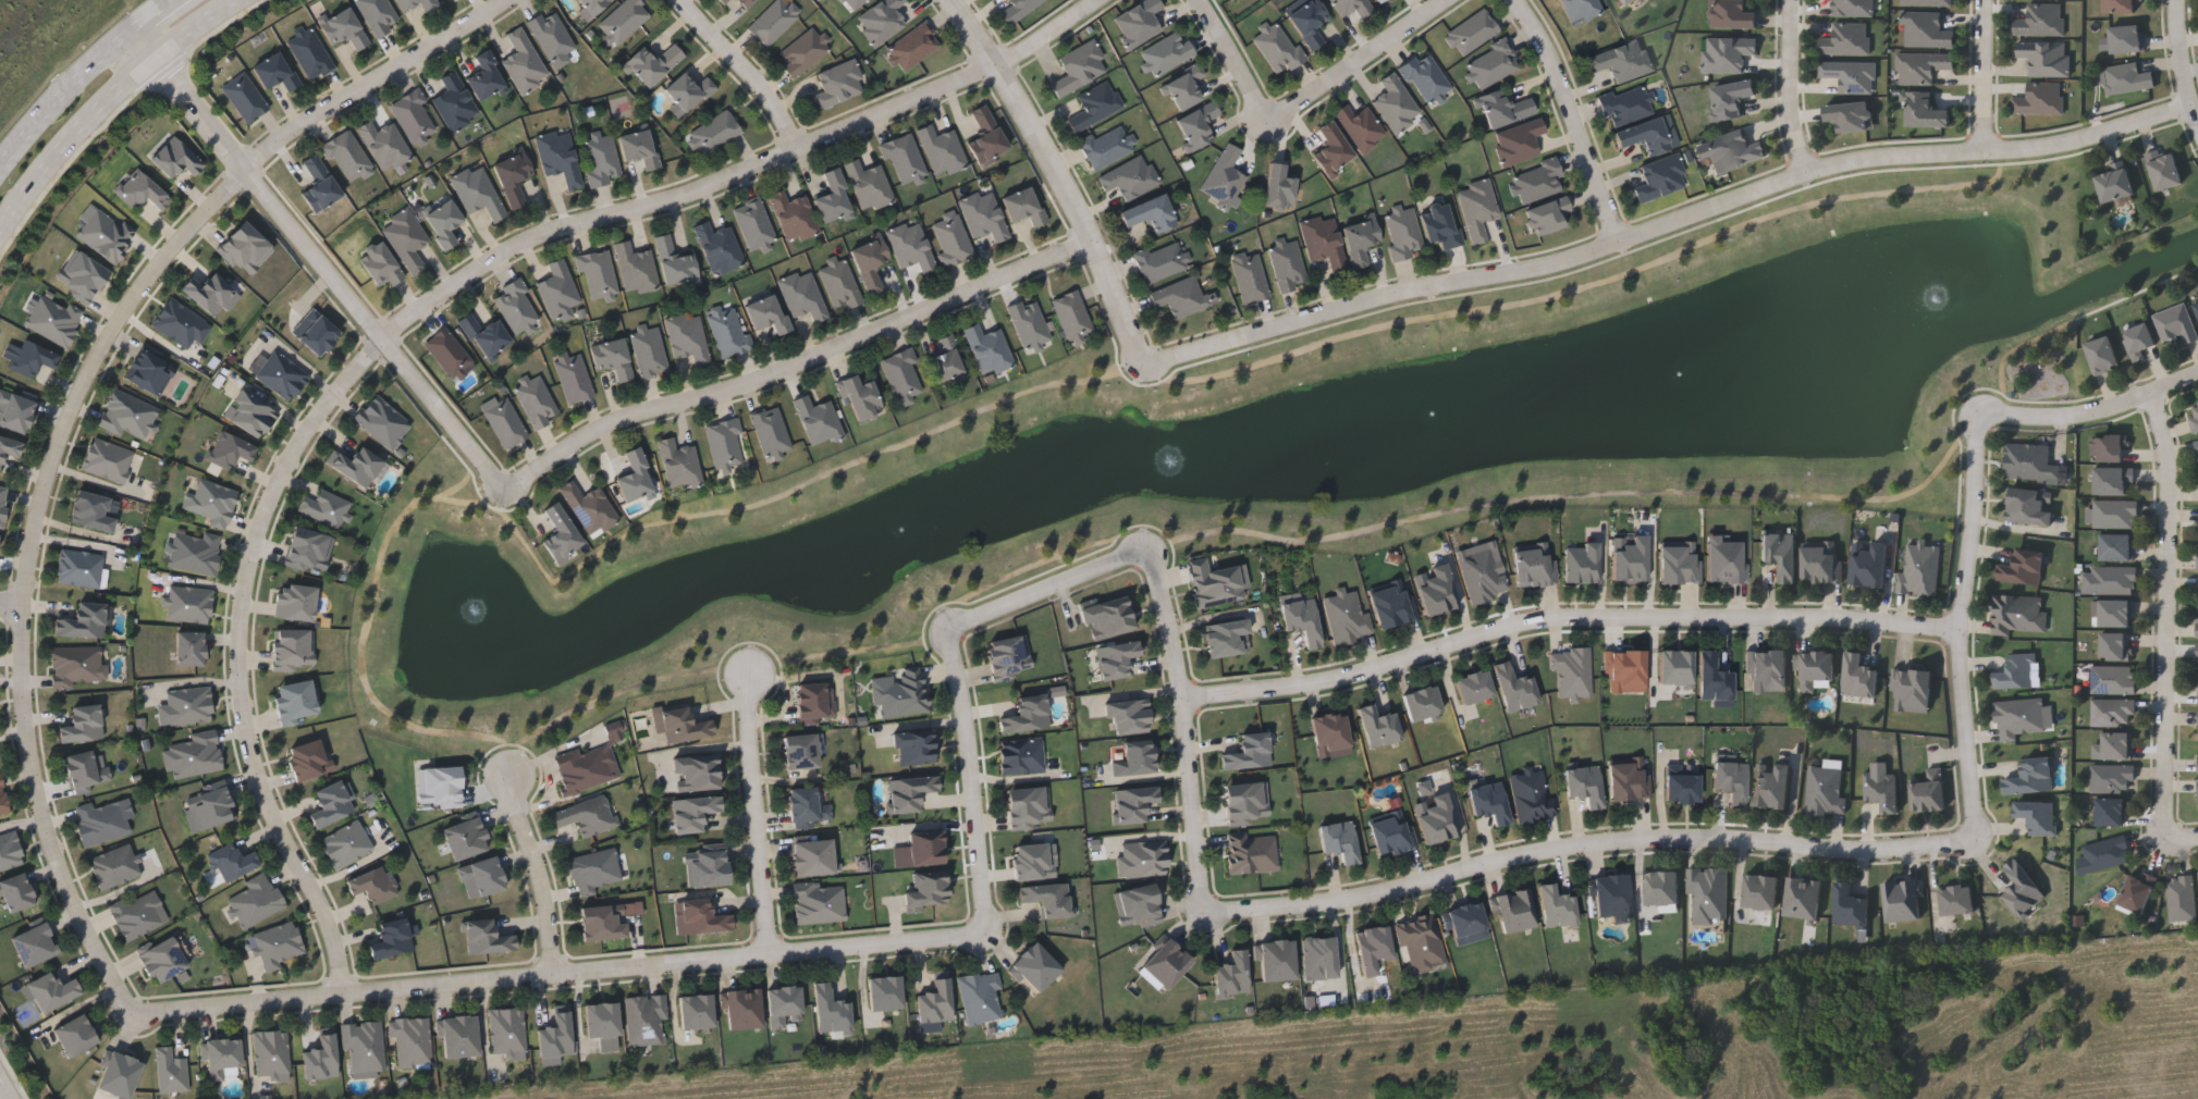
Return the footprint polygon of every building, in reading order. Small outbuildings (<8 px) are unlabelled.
[(373,38),(355,0),(387,0),(397,21),(389,25),(391,30),(373,38)] [(404,12),(397,0),(436,0),(439,5),(425,13),(419,3),(404,12)] [(590,18),(575,0),(610,0),(611,1),(590,18)] [(594,26),(625,0),(638,0),(650,15),(612,47),(594,26)] [(726,8),(736,0),(720,0),(726,8)] [(745,9),(737,0),(755,0),(745,9)] [(746,27),(773,0),(786,0),(800,13),(765,48),(746,27)] [(852,13),(841,0),(867,0),(852,13)] [(854,18),(879,0),(905,0),(906,1),(896,8),(907,24),(873,47),(854,18)] [(1010,5),(1007,0),(1045,0),(1008,25),(999,12),(1010,5)] [(1112,17),(1143,0),(1158,0),(1162,7),(1152,12),(1162,30),(1129,48),(1112,17)] [(1287,14),(1308,0),(1318,0),(1329,18),(1315,27),(1325,42),(1310,51),(1287,14)] [(1339,17),(1329,0),(1366,0),(1373,13),(1361,20),(1354,9),(1339,17)] [(1569,25),(1559,0),(1597,0),(1601,11),(1569,25)] [(1644,0),(1625,0),(1634,9),(1644,0)] [(1711,28),(1711,0),(1747,0),(1747,10),(1758,10),(1758,28),(1711,28)] [(1832,15),(1832,0),(1871,0),(1871,16),(1832,15)] [(1955,8),(1955,0),(1905,0),(1905,8),(1955,8)] [(2143,15),(2143,0),(2107,0),(2107,15),(2143,15)] [(2013,35),(2013,20),(2027,20),(2027,3),(2064,3),(2064,35),(2013,35)] [(348,38),(331,47),(318,21),(349,5),(368,42),(355,50),(348,38)] [(1445,34),(1482,7),(1499,28),(1461,57),(1445,34)] [(527,21),(552,8),(575,50),(550,63),(527,21)] [(1953,47),(1905,47),(1905,12),(1941,12),(1941,32),(1953,32),(1953,47)] [(1304,58),(1277,76),(1251,37),(1278,20),(1304,58)] [(941,45),(902,72),(885,48),(924,21),(941,45)] [(1818,53),(1819,37),(1832,37),(1832,22),(1868,22),(1868,54),(1818,53)] [(775,55),(812,25),(832,48),(794,78),(775,55)] [(286,39),(311,26),(333,66),(308,81),(286,39)] [(549,77),(520,94),(501,60),(516,51),(505,34),(520,26),(549,77)] [(1194,54),(1153,75),(1140,49),(1182,28),(1194,54)] [(2146,55),(2145,28),(2113,29),(2114,56),(2146,55)] [(1744,73),(1704,73),(1704,37),(1756,37),(1756,58),(1744,58),(1744,73)] [(1478,89),(1463,61),(1505,38),(1520,67),(1478,89)] [(1653,71),(1614,83),(1610,67),(1591,73),(1585,55),(1644,38),(1653,71)] [(1057,55),(1093,39),(1108,72),(1056,97),(1049,83),(1066,74),(1057,55)] [(2028,76),(2028,58),(2016,58),(2016,41),(2068,41),(2068,76),(2028,76)] [(684,55),(648,89),(624,64),(642,47),(654,60),(672,42),(684,55)] [(465,78),(481,70),(474,57),(487,49),(507,87),(478,102),(465,78)] [(282,81),(262,89),(251,64),(284,50),(299,85),(286,91),(282,81)] [(1400,66),(1427,50),(1451,90),(1423,106),(1400,66)] [(1932,70),(1932,84),(1896,84),(1896,53),(1953,53),(1953,70),(1932,70)] [(816,110),(811,96),(823,90),(815,73),(851,58),(865,90),(816,110)] [(1874,61),(1874,92),(1840,92),(1840,77),(1818,77),(1818,61),(1874,61)] [(2107,69),(2110,97),(2159,91),(2157,74),(2143,76),(2141,65),(2107,69)] [(1165,75),(1201,66),(1203,76),(1196,78),(1202,101),(1174,109),(1165,75)] [(432,97),(446,89),(440,77),(455,70),(480,118),(450,133),(432,97)] [(268,108),(245,123),(220,87),(243,71),(268,108)] [(1378,79),(1393,71),(1421,115),(1392,133),(1372,99),(1385,91),(1378,79)] [(707,76),(715,87),(677,119),(670,109),(676,104),(663,88),(684,72),(695,85),(707,76)] [(1123,107),(1073,133),(1066,119),(1083,110),(1076,96),(1108,78),(1123,107)] [(1712,85),(1755,79),(1757,95),(1741,97),(1743,116),(1717,121),(1712,85)] [(1651,112),(1612,125),(1609,114),(1604,116),(1597,98),(1642,83),(1651,112)] [(2027,83),(2062,83),(2062,113),(2012,113),(2012,96),(2027,96),(2027,83)] [(422,103),(437,132),(409,145),(389,102),(418,88),(425,101),(422,103)] [(1531,96),(1536,113),(1489,128),(1478,96),(1501,89),(1506,103),(1531,96)] [(1951,125),(1906,125),(1906,91),(1931,91),(1931,109),(1951,109),(1951,125)] [(1205,121),(1214,138),(1190,150),(1175,119),(1213,100),(1219,114),(1205,121)] [(1826,121),(1825,103),(1869,101),(1871,129),(1833,132),(1832,120),(1826,121)] [(987,103),(1007,150),(977,162),(968,140),(981,135),(971,110),(987,103)] [(1333,112),(1347,103),(1352,113),(1365,104),(1386,136),(1360,153),(1333,112)] [(698,158),(684,134),(727,108),(741,133),(698,158)] [(1671,148),(1647,157),(1642,140),(1619,148),(1612,132),(1659,115),(1671,148)] [(1535,136),(1540,155),(1502,165),(1493,132),(1540,118),(1545,133),(1535,136)] [(1354,156),(1326,174),(1312,153),(1326,144),(1316,128),(1329,119),(1354,156)] [(356,127),(370,120),(376,128),(391,120),(412,157),(382,173),(356,127)] [(1093,171),(1079,144),(1119,122),(1133,150),(1093,171)] [(954,128),(967,166),(934,177),(917,128),(931,124),(935,135),(954,128)] [(658,168),(644,171),(641,158),(624,162),(617,135),(648,127),(658,168)] [(346,187),(323,143),(351,128),(373,173),(346,187)] [(569,128),(581,187),(566,190),(563,170),(542,174),(535,136),(569,128)] [(1715,173),(1709,156),(1698,159),(1694,144),(1743,128),(1748,147),(1761,143),(1767,157),(1715,173)] [(204,164),(193,176),(182,165),(170,178),(147,156),(171,132),(204,164)] [(898,187),(881,143),(909,132),(926,175),(898,187)] [(589,185),(581,138),(612,133),(619,180),(589,185)] [(1245,175),(1228,208),(1198,192),(1226,141),(1241,149),(1231,168),(1245,175)] [(533,174),(516,182),(526,203),(512,210),(490,161),(521,147),(533,174)] [(2145,153),(2159,149),(2161,156),(2173,152),(2183,183),(2157,192),(2145,153)] [(302,190),(315,184),(302,160),(318,152),(341,197),(312,212),(302,190)] [(1095,175),(1144,153),(1158,184),(1122,201),(1116,187),(1104,193),(1095,175)] [(1638,164),(1677,153),(1687,188),(1637,202),(1633,188),(1645,185),(1638,164)] [(1540,166),(1538,160),(1556,157),(1563,190),(1519,201),(1512,174),(1540,166)] [(861,170),(880,163),(893,201),(860,212),(844,163),(858,158),(861,170)] [(1291,209),(1263,206),(1269,162),(1286,164),(1285,176),(1296,178),(1291,209)] [(506,215),(492,222),(483,206),(466,213),(450,177),(481,163),(506,215)] [(2138,197),(2127,163),(2115,167),(2117,174),(2098,179),(2107,207),(2138,197)] [(171,198),(161,209),(146,196),(134,209),(113,189),(135,165),(171,198)] [(814,198),(828,194),(822,172),(838,166),(854,212),(822,223),(814,198)] [(1488,177),(1498,217),(1482,220),(1487,240),(1470,245),(1458,190),(1466,188),(1465,182),(1488,177)] [(1028,214),(1010,222),(1000,197),(1031,185),(1045,222),(1033,227),(1028,214)] [(805,194),(818,232),(785,244),(769,194),(783,189),(786,200),(805,194)] [(991,232),(971,237),(959,199),(993,189),(1008,238),(994,243),(991,232)] [(1153,234),(1147,219),(1125,227),(1118,210),(1164,193),(1177,225),(1153,234)] [(1525,207),(1567,197),(1570,210),(1564,211),(1568,226),(1532,235),(1525,207)] [(464,221),(449,231),(456,243),(444,250),(421,215),(449,198),(464,221)] [(746,251),(734,207),(761,199),(774,244),(746,251)] [(78,217),(91,201),(135,235),(112,264),(75,235),(86,222),(78,217)] [(1427,243),(1420,209),(1449,201),(1459,245),(1440,249),(1438,240),(1427,243)] [(410,276),(379,224),(408,207),(429,242),(415,250),(425,268),(410,276)] [(1412,250),(1413,256),(1395,261),(1382,214),(1412,207),(1423,247),(1412,250)] [(943,268),(926,222),(956,211),(973,256),(943,268)] [(1327,257),(1309,261),(1300,222),(1334,214),(1347,272),(1331,275),(1327,257)] [(1341,225),(1373,217),(1380,243),(1363,247),(1368,264),(1353,269),(1341,225)] [(918,220),(935,269),(921,273),(918,262),(898,269),(885,231),(918,220)] [(272,250),(245,277),(217,248),(244,221),(272,250)] [(730,225),(742,264),(710,274),(695,225),(708,221),(711,232),(730,225)] [(692,250),(698,279),(664,286),(654,237),(670,234),(674,255),(692,250)] [(874,268),(883,291),(867,296),(849,247),(881,235),(891,262),(874,268)] [(1305,281),(1294,283),(1296,288),(1279,293),(1268,245),(1296,238),(1305,281)] [(386,280),(376,286),(356,257),(380,240),(404,276),(390,286),(386,280)] [(624,294),(614,243),(629,240),(631,251),(650,248),(658,287),(624,294)] [(1144,284),(1132,251),(1146,246),(1149,252),(1177,242),(1187,268),(1144,284)] [(577,255),(607,249),(616,294),(586,300),(577,255)] [(1230,256),(1257,249),(1268,298),(1241,304),(1230,256)] [(87,305),(57,286),(77,251),(108,270),(87,305)] [(816,266),(844,256),(860,301),(833,311),(816,266)] [(536,282),(551,276),(545,263),(563,257),(581,306),(550,318),(536,282)] [(811,269),(827,318),(813,322),(809,311),(790,318),(778,280),(811,269)] [(210,319),(180,287),(187,280),(196,288),(213,271),(236,294),(210,319)] [(1149,292),(1193,275),(1201,296),(1213,292),(1217,304),(1174,319),(1167,304),(1154,308),(1149,292)] [(514,337),(492,297),(503,292),(500,286),(517,277),(541,322),(514,337)] [(772,323),(754,330),(744,301),(775,289),(789,331),(776,335),(772,323)] [(1092,334),(1066,343),(1051,298),(1077,289),(1092,334)] [(40,292),(84,312),(67,348),(23,326),(40,292)] [(205,321),(185,349),(150,324),(170,297),(205,321)] [(1007,308),(1035,298),(1051,344),(1023,354),(1007,308)] [(2163,342),(2152,314),(2185,302),(2197,338),(2185,344),(2181,334),(2163,342)] [(717,357),(709,308),(735,304),(740,334),(749,332),(752,350),(717,357)] [(318,357),(291,332),(312,308),(340,333),(318,357)] [(457,321),(470,312),(480,328),(494,318),(511,341),(484,360),(457,321)] [(673,358),(664,319),(699,312),(710,363),(695,366),(692,354),(673,358)] [(2157,345),(2142,350),(2145,357),(2135,361),(2122,332),(2147,321),(2157,345)] [(981,376),(963,329),(978,323),(982,334),(999,328),(1014,365),(981,376)] [(639,378),(629,331),(658,324),(667,372),(639,378)] [(465,372),(453,382),(422,343),(445,325),(472,362),(463,369),(465,372)] [(938,337),(954,334),(965,375),(934,383),(928,357),(942,353),(938,337)] [(633,380),(617,383),(614,367),(595,370),(590,345),(624,337),(633,380)] [(52,369),(39,363),(33,379),(8,367),(10,360),(2,356),(9,342),(20,347),(23,338),(59,355),(52,369)] [(2099,377),(2123,368),(2112,338),(2088,347),(2099,377)] [(124,379),(140,343),(176,359),(159,395),(124,379)] [(286,403),(253,374),(275,347),(309,376),(286,403)] [(895,403),(879,358),(907,347),(923,392),(895,403)] [(579,353),(593,396),(567,404),(551,356),(565,351),(566,357),(579,353)] [(549,422),(533,430),(513,385),(539,373),(556,412),(547,417),(549,422)] [(872,379),(883,412),(855,422),(840,379),(856,373),(859,383),(872,379)] [(145,442),(98,424),(111,388),(158,406),(145,442)] [(260,439),(225,419),(243,390),(277,410),(260,439)] [(24,434),(0,426),(0,408),(5,391),(35,400),(24,434)] [(374,394),(410,424),(389,449),(353,419),(374,394)] [(830,398),(843,435),(809,446),(793,398),(807,394),(811,405),(830,398)] [(482,409),(506,397),(527,436),(503,449),(482,409)] [(2190,404),(2197,402),(2197,431),(2191,432),(2188,417),(2193,416),(2190,404)] [(765,461),(750,413),(777,405),(790,448),(781,452),(782,457),(765,461)] [(713,469),(704,423),(737,418),(740,433),(736,434),(741,464),(713,469)] [(257,446),(250,461),(236,456),(230,470),(207,459),(219,430),(257,446)] [(3,455),(0,466),(0,434),(23,441),(17,458),(3,455)] [(695,444),(701,482),(666,489),(658,440),(673,436),(675,447),(695,444)] [(123,483),(81,470),(90,437),(133,449),(123,483)] [(2101,465),(2128,465),(2128,438),(2101,438),(2101,465)] [(326,462),(335,448),(351,458),(361,442),(385,458),(365,489),(326,462)] [(2004,478),(2006,443),(2050,445),(2049,466),(2060,466),(2059,481),(2004,478)] [(629,473),(624,452),(641,447),(652,494),(622,502),(616,477),(629,473)] [(2098,498),(2135,498),(2135,471),(2098,471),(2098,498)] [(237,490),(226,527),(180,513),(185,495),(192,497),(198,478),(237,490)] [(557,489),(570,479),(581,496),(597,485),(618,519),(590,538),(557,489)] [(3,527),(0,526),(0,486),(9,487),(3,527)] [(2006,520),(2011,487),(2054,493),(2049,527),(2006,520)] [(349,501),(339,529),(295,511),(303,494),(315,498),(319,489),(349,501)] [(69,523),(75,491),(114,499),(108,531),(69,523)] [(568,553),(570,558),(556,566),(542,541),(555,533),(542,509),(557,501),(581,544),(568,553)] [(2141,530),(2141,503),(2097,503),(2097,530),(2141,530)] [(332,536),(323,571),(284,563),(292,527),(332,536)] [(222,536),(216,576),(167,567),(173,531),(201,536),(202,532),(222,536)] [(1761,533),(1795,533),(1795,584),(1780,584),(1780,563),(1761,563),(1761,533)] [(1646,582),(1612,582),(1612,538),(1646,538),(1646,582)] [(2136,538),(2104,538),(2104,564),(2136,564),(2136,538)] [(1708,540),(1742,540),(1742,582),(1708,582),(1708,540)] [(1509,594),(1469,604),(1456,551),(1496,541),(1509,594)] [(1887,543),(1883,588),(1851,585),(1853,541),(1887,543)] [(1896,591),(1899,571),(1904,572),(1907,542),(1941,546),(1936,596),(1896,591)] [(1660,584),(1660,544),(1699,544),(1699,584),(1660,584)] [(1998,580),(2001,564),(2013,566),(2017,544),(2047,550),(2039,588),(1998,580)] [(1564,583),(1564,545),(1598,545),(1598,583),(1564,583)] [(1518,588),(1514,550),(1550,546),(1554,584),(1518,588)] [(1803,582),(1803,546),(1840,546),(1840,582),(1803,582)] [(98,589),(56,582),(60,548),(102,554),(98,589)] [(1194,607),(1188,567),(1206,564),(1207,570),(1237,566),(1238,576),(1247,573),(1250,596),(1194,607)] [(1459,607),(1426,617),(1414,573),(1447,565),(1459,607)] [(2139,595),(2139,570),(2096,570),(2096,595),(2139,595)] [(1416,619),(1379,629),(1370,590),(1407,580),(1416,619)] [(212,589),(209,623),(165,619),(169,584),(212,589)] [(314,620),(274,618),(277,584),(315,586),(314,620)] [(1367,612),(1372,635),(1331,643),(1323,597),(1356,591),(1360,613),(1367,612)] [(1090,641),(1081,607),(1126,595),(1134,630),(1090,641)] [(1993,595),(2047,597),(2046,634),(1992,632),(1993,595)] [(1314,598),(1321,647),(1305,650),(1303,630),(1285,632),(1281,603),(1314,598)] [(74,618),(75,601),(107,603),(103,639),(53,635),(54,617),(74,618)] [(2103,629),(2135,629),(2135,603),(2103,603),(2103,629)] [(1241,654),(1207,658),(1204,622),(1247,618),(1249,633),(1239,634),(1241,654)] [(271,668),(271,629),(312,629),(312,668),(271,668)] [(175,665),(175,630),(204,630),(204,665),(175,665)] [(985,642),(1024,635),(1031,670),(992,678),(985,642)] [(2132,636),(2104,636),(2104,663),(2132,663),(2132,636)] [(1127,658),(1130,675),(1101,679),(1095,646),(1139,640),(1141,656),(1127,658)] [(73,688),(50,688),(51,646),(101,646),(101,664),(107,664),(106,681),(73,681),(73,688)] [(1589,649),(1592,696),(1559,697),(1557,670),(1550,670),(1550,651),(1589,649)] [(1699,700),(1699,650),(1716,650),(1716,670),(1732,670),(1732,700),(1699,700)] [(1609,692),(1609,651),(1645,651),(1645,692),(1609,692)] [(1693,683),(1659,683),(1659,651),(1693,651),(1693,683)] [(1786,691),(1748,691),(1748,651),(1786,651),(1786,691)] [(1798,687),(1798,652),(1834,652),(1834,687),(1798,687)] [(1863,653),(1863,666),(1879,667),(1878,696),(1843,695),(1846,652),(1863,653)] [(2006,654),(2038,653),(2038,688),(1994,689),(1994,671),(2006,671),(2006,654)] [(1539,704),(1506,712),(1494,665),(1510,662),(1514,679),(1532,675),(1539,704)] [(870,678),(900,675),(899,668),(922,666),(929,712),(875,718),(870,678)] [(1463,706),(1454,680),(1485,668),(1495,694),(1463,706)] [(1930,713),(1893,711),(1895,668),(1932,670),(1930,713)] [(2138,669),(2095,668),(2095,696),(2138,696),(2138,669)] [(279,723),(273,684),(311,680),(316,718),(279,723)] [(797,683),(833,682),(833,720),(797,720),(797,683)] [(1442,714),(1411,723),(1402,693),(1435,684),(1442,714)] [(167,689),(209,686),(211,721),(169,724),(167,689)] [(1016,697),(1045,694),(1048,728),(999,733),(998,715),(1018,713),(1016,697)] [(1108,701),(1147,697),(1150,731),(1110,734),(1108,701)] [(1997,739),(1996,700),(2042,699),(2043,738),(1997,739)] [(654,732),(651,707),(688,701),(691,717),(711,714),(714,734),(666,743),(664,730),(654,732)] [(2138,727),(2138,702),(2095,702),(2095,727),(2138,727)] [(1401,739),(1368,748),(1359,706),(1373,703),(1376,715),(1393,711),(1401,739)] [(100,704),(101,739),(59,741),(58,718),(70,717),(69,705),(100,704)] [(1351,746),(1317,752),(1311,717),(1344,712),(1351,746)] [(934,763),(896,765),(894,731),(932,728),(934,763)] [(1270,767),(1220,768),(1220,752),(1240,752),(1239,731),(1269,730),(1270,767)] [(161,742),(214,731),(223,768),(169,780),(161,742)] [(784,769),(784,734),(818,734),(818,768),(784,769)] [(2135,762),(2135,736),(2107,736),(2107,762),(2135,762)] [(295,781),(285,749),(319,738),(329,770),(295,781)] [(1043,771),(1000,774),(998,740),(1041,738),(1043,771)] [(553,757),(607,739),(621,776),(566,795),(553,757)] [(1123,762),(1122,742),(1153,740),(1155,778),(1113,780),(1112,763),(1123,762)] [(63,755),(101,748),(109,781),(71,790),(63,755)] [(720,789),(678,792),(676,774),(673,774),(672,755),(716,751),(720,789)] [(2054,792),(2003,793),(2003,778),(2023,777),(2022,757),(2053,756),(2054,792)] [(1610,763),(1648,762),(1649,800),(1610,800),(1610,763)] [(1747,762),(1747,806),(1731,806),(1731,791),(1715,791),(1715,762),(1747,762)] [(1754,806),(1757,763),(1791,765),(1788,810),(1754,806)] [(1845,769),(1842,797),(1846,798),(1844,817),(1804,813),(1809,765),(1845,769)] [(418,767),(461,766),(462,806),(418,807),(418,767)] [(1599,766),(1603,810),(1587,811),(1586,797),(1568,798),(1565,768),(1599,766)] [(2138,793),(2138,767),(2093,767),(2093,793),(2138,793)] [(1911,782),(1929,782),(1929,769),(1943,768),(1945,811),(1912,812),(1911,782)] [(1515,822),(1511,771),(1543,769),(1545,798),(1554,797),(1555,818),(1515,822)] [(1882,801),(1865,801),(1865,773),(1898,773),(1898,814),(1882,814),(1882,801)] [(1667,803),(1667,774),(1699,774),(1699,803),(1667,803)] [(9,812),(0,814),(0,775),(1,775),(9,812)] [(888,778),(937,775),(938,791),(919,792),(920,811),(889,813),(888,778)] [(357,813),(314,828),(307,810),(316,806),(311,791),(345,779),(357,813)] [(1266,781),(1268,820),(1226,823),(1224,783),(1266,781)] [(1510,824),(1495,827),(1493,813),(1473,816),(1468,788),(1501,781),(1510,824)] [(236,818),(192,832),(180,798),(225,782),(236,818)] [(815,786),(820,820),(791,824),(787,789),(815,786)] [(1006,789),(1047,786),(1049,825),(1009,828),(1006,789)] [(1114,788),(1158,787),(1158,803),(1145,803),(1146,822),(1115,823),(1114,788)] [(580,837),(576,820),(555,827),(551,811),(606,793),(616,826),(580,837)] [(1458,837),(1426,844),(1415,801),(1448,793),(1458,837)] [(672,798),(721,795),(722,813),(701,813),(702,832),(673,833),(672,798)] [(74,810),(120,798),(130,832),(84,845),(74,810)] [(2128,800),(2101,800),(2101,829),(2128,829),(2128,800)] [(2054,801),(2054,833),(2028,833),(2028,817),(2016,817),(2016,801),(2054,801)] [(1368,823),(1405,812),(1416,847),(1379,857),(1368,823)] [(453,861),(441,825),(478,813),(489,849),(453,861)] [(1343,865),(1341,852),(1323,854),(1318,825),(1351,819),(1359,863),(1343,865)] [(331,868),(319,837),(359,820),(372,852),(331,868)] [(24,862),(0,869),(0,833),(14,829),(24,862)] [(943,830),(945,864),(894,867),(893,847),(909,845),(909,832),(943,830)] [(1276,872),(1228,873),(1227,835),(1275,833),(1276,872)] [(832,838),(834,874),(794,877),(791,840),(832,838)] [(2092,874),(2133,865),(2128,838),(2087,847),(2092,874)] [(1119,876),(1117,843),(1166,840),(1168,872),(1119,876)] [(259,864),(223,885),(206,856),(231,841),(236,850),(247,843),(259,864)] [(1011,845),(1047,842),(1051,877),(1015,880),(1011,845)] [(139,877),(98,888),(89,854),(131,844),(139,877)] [(688,888),(684,848),(725,844),(728,884),(688,888)] [(567,857),(614,849),(622,884),(574,893),(567,857)] [(505,889),(467,900),(458,866),(495,856),(505,889)] [(2004,867),(2016,857),(2047,898),(2021,918),(2003,896),(2017,885),(2004,867)] [(370,905),(364,890),(351,896),(344,880),(384,864),(396,894),(370,905)] [(1728,868),(1727,917),(1714,917),(1714,925),(1694,925),(1694,893),(1687,893),(1687,868),(1728,868)] [(285,907),(241,929),(225,898),(245,889),(242,881),(267,869),(285,907)] [(906,906),(905,892),(911,892),(910,872),(947,870),(948,905),(906,906)] [(8,914),(0,890),(0,879),(24,872),(35,904),(8,914)] [(1680,905),(1646,906),(1646,872),(1680,872),(1680,905)] [(2129,874),(2140,878),(2144,872),(2158,877),(2144,915),(2117,905),(2129,874)] [(1595,896),(1589,896),(1588,877),(1629,875),(1630,915),(1596,916),(1595,896)] [(1777,911),(1744,909),(1745,875),(1779,876),(1777,911)] [(2194,876),(2195,919),(2168,921),(2166,877),(2194,876)] [(1821,880),(1819,919),(1785,916),(1789,877),(1821,880)] [(1884,882),(1919,881),(1921,921),(1886,923),(1884,882)] [(1069,882),(1070,917),(1040,918),(1040,902),(1019,903),(1018,886),(1069,882)] [(1113,892),(1154,882),(1162,918),(1121,928),(1113,892)] [(1544,928),(1539,885),(1555,882),(1556,896),(1574,893),(1577,924),(1544,928)] [(1869,927),(1835,927),(1835,882),(1852,882),(1852,897),(1869,897),(1869,927)] [(794,885),(843,884),(844,921),(795,923),(794,885)] [(1974,887),(1974,914),(1941,915),(1941,887),(1974,887)] [(169,921),(124,941),(109,907),(154,888),(169,921)] [(1535,927),(1502,934),(1495,894),(1528,889),(1535,927)] [(711,914),(732,913),(733,930),(684,934),(681,902),(710,900),(711,914)] [(1488,936),(1452,947),(1441,912),(1478,901),(1488,936)] [(580,906),(624,905),(625,939),(581,941),(580,906)] [(1433,912),(1445,964),(1412,972),(1405,944),(1400,946),(1393,922),(1433,912)] [(409,936),(413,952),(371,959),(367,939),(380,937),(378,924),(414,918),(416,935),(409,936)] [(515,934),(516,952),(467,953),(466,919),(494,918),(494,934),(515,934)] [(294,921),(304,953),(278,961),(280,967),(263,973),(251,934),(294,921)] [(10,936),(45,922),(59,953),(23,967),(10,936)] [(1378,975),(1362,976),(1356,928),(1388,925),(1392,959),(1377,960),(1378,975)] [(187,967),(151,984),(136,951),(171,935),(187,967)] [(1142,965),(1170,937),(1193,961),(1165,988),(1142,965)] [(1303,937),(1335,937),(1335,977),(1303,977),(1303,937)] [(1260,939),(1296,939),(1296,979),(1260,979),(1260,939)] [(1063,968),(1033,997),(1006,968),(1034,940),(1063,968)] [(1214,964),(1230,963),(1230,949),(1245,948),(1248,991),(1216,993),(1214,964)] [(965,1024),(957,976),(996,970),(999,987),(995,988),(999,1017),(965,1024)] [(40,1013),(26,981),(52,971),(58,984),(74,977),(82,995),(40,1013)] [(871,1010),(868,977),(900,974),(904,1007),(871,1010)] [(917,991),(932,990),(932,977),(949,977),(951,1020),(918,1022),(917,991)] [(849,1000),(850,1032),(816,1032),(815,981),(830,981),(831,1000),(849,1000)] [(783,1015),(784,1027),(769,1027),(766,986),(800,985),(801,1014),(783,1015)] [(725,988),(760,987),(761,1027),(726,1028),(725,988)] [(712,992),(713,1026),(680,1027),(678,995),(712,992)] [(662,995),(665,1042),(627,1045),(624,997),(662,995)] [(617,1002),(618,1035),(586,1037),(585,1003),(617,1002)] [(525,1050),(491,1053),(488,1010),(521,1007),(525,1050)] [(572,1054),(539,1057),(537,1027),(554,1026),(553,1012),(569,1011),(572,1054)] [(67,1058),(52,1028),(82,1012),(97,1041),(67,1058)] [(478,1054),(443,1057),(441,1016),(476,1014),(478,1054)] [(429,1016),(431,1064),(393,1066),(391,1018),(429,1016)] [(380,1021),(383,1075),(351,1077),(348,1050),(343,1050),(341,1023),(380,1021)] [(253,1030),(286,1029),(288,1073),(255,1074),(253,1030)] [(303,1077),(302,1048),(319,1047),(318,1033),(334,1032),(336,1076),(303,1077)] [(200,1059),(200,1039),(240,1038),(241,1066),(222,1066),(222,1079),(207,1079),(207,1059),(200,1059)] [(186,1091),(157,1090),(158,1046),(172,1047),(171,1057),(187,1058),(186,1091)] [(128,1098),(96,1087),(109,1049),(142,1061),(128,1098)]
